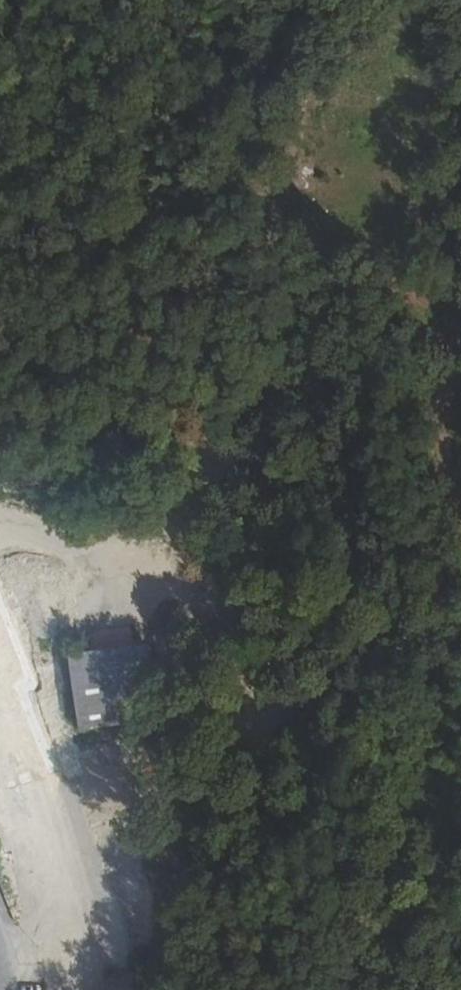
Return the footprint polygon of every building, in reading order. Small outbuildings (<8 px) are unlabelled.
[(145,641),(69,652),(79,727),(155,716),(145,641)]
